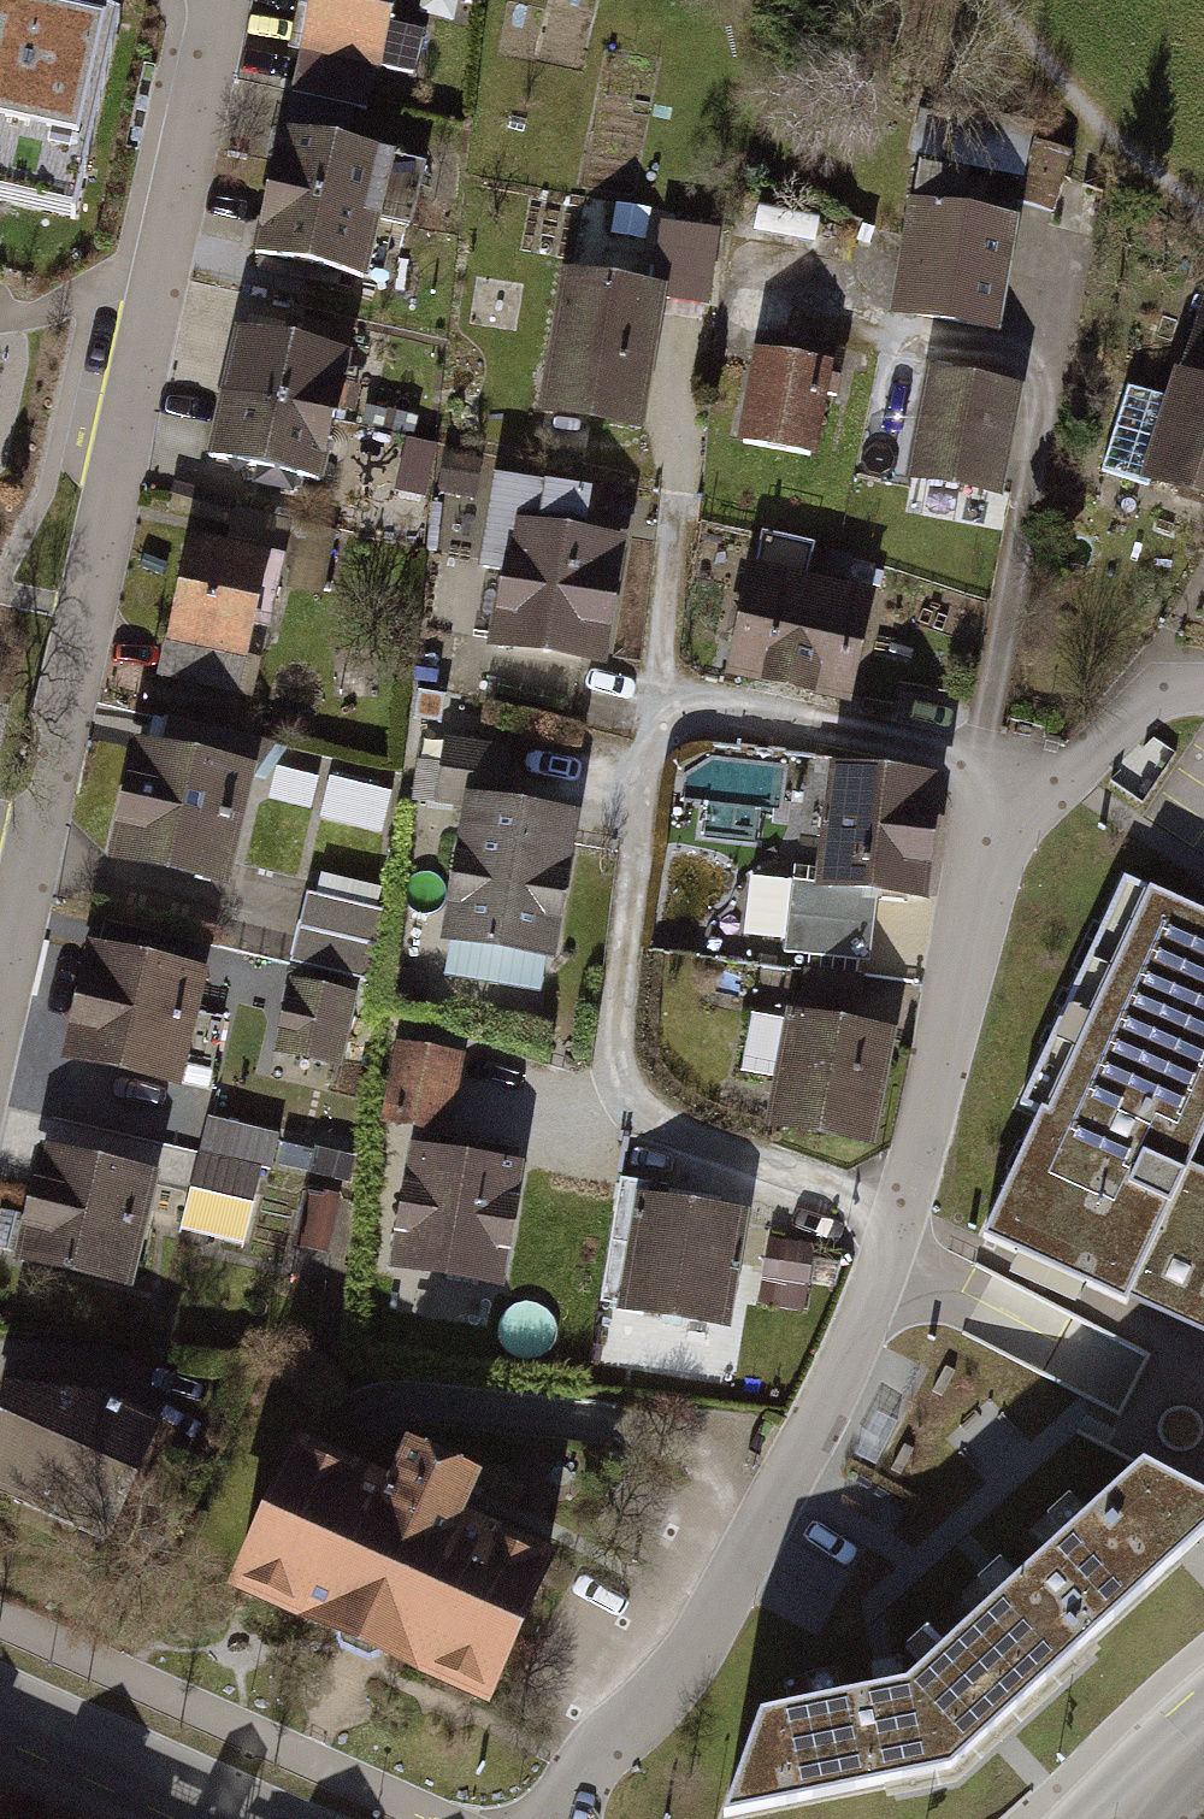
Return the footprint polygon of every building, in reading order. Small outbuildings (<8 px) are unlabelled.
[(121,19),(81,0),(0,0),(0,199),(74,215),(121,19)] [(291,69),(382,90),(403,0),(307,0),(291,69)] [(398,175),(279,148),(264,212),(383,239),(398,175)] [(368,303),(383,239),(264,212),(250,276),(368,303)] [(1014,240),(906,222),(886,337),(993,356),(1014,240)] [(555,287),(534,427),(646,445),(665,306),(555,287)] [(1189,364),(1203,367),(1203,289),(1189,364)] [(353,377),(236,351),(222,412),(339,438),(353,377)] [(836,381),(749,367),(734,462),(821,475),(836,381)] [(1020,402),(922,385),(902,498),(1001,515),(1020,402)] [(1166,391),(1135,507),(1203,526),(1203,402),(1166,391)] [(339,438),(222,412),(207,479),(324,506),(339,438)] [(629,558),(512,537),(488,668),(605,689),(629,558)] [(287,567),(189,547),(167,654),(265,674),(287,567)] [(878,608),(749,581),(724,690),(853,720),(878,608)] [(256,793),(135,766),(108,887),(229,914),(256,793)] [(939,798),(812,781),(799,868),(823,872),(820,910),(924,923),(939,798)] [(581,838),(461,817),(436,956),(556,978),(581,838)] [(370,978),(393,888),(318,869),(296,960),(370,978)] [(1203,1129),(1203,915),(1126,879),(1020,1104),(1039,1114),(986,1237),(1126,1302),(1129,1297),(1203,1331),(1203,1170),(1189,1163),(1203,1129)] [(207,991),(83,964),(56,1085),(180,1113),(207,991)] [(275,1047),(349,1064),(357,1030),(325,1022),(334,983),(293,973),(275,1047)] [(894,1052),(780,1034),(769,1150),(854,1182),(873,1172),(894,1052)] [(450,1130),(466,1051),(401,1038),(385,1117),(450,1130)] [(188,1233),(253,1247),(278,1129),(213,1115),(188,1233)] [(158,1200),(45,1169),(14,1280),(128,1311),(158,1200)] [(526,1189),(405,1172),(383,1301),(501,1321),(526,1189)] [(325,1248),(343,1193),(314,1184),(296,1239),(325,1248)] [(753,1234),(632,1217),(612,1332),(736,1351),(753,1234)] [(5,1399),(0,1418),(0,1506),(104,1557),(160,1431),(97,1405),(5,1399)] [(396,1472),(301,1429),(232,1583),(360,1641),(494,1701),(563,1546),(473,1506),(477,1495),(490,1468),(413,1434),(396,1472)] [(944,1632),(1007,1701),(1203,1522),(1203,1491),(1137,1456),(944,1632)] [(897,1676),(751,1707),(713,1809),(941,1763),(1007,1701),(944,1632),(897,1676)]
